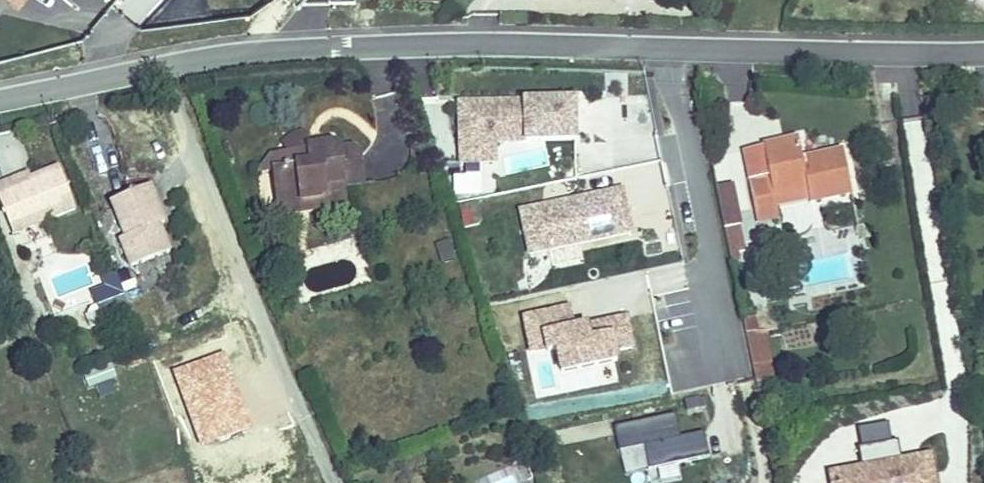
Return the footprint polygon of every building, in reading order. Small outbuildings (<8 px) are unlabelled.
[(460,107),(462,166),(495,165),(495,145),(576,144),(575,105),(460,107)] [(582,140),(583,167),(612,167),(612,140),(582,140)] [(781,220),(780,211),(776,197),(809,189),(813,204),(866,193),(855,149),(804,162),(799,141),(743,154),(758,224),(781,220)] [(332,147),(287,153),(289,169),(271,171),(274,194),(302,190),(304,212),(323,211),(322,197),(341,195),(340,189),(363,186),(357,149),(339,153),(332,147)] [(289,169),(287,153),(273,155),(263,171),(271,171),(289,169)] [(0,186),(0,203),(12,233),(74,210),(58,169),(34,177),(32,173),(0,186)] [(733,188),(717,192),(725,231),(742,227),(733,188)] [(809,189),(776,197),(780,211),(813,204),(809,189)] [(150,190),(114,203),(126,238),(122,239),(134,270),(172,255),(161,225),(164,223),(150,190)] [(302,190),(274,194),(276,215),(304,212),(302,190)] [(632,236),(623,194),(523,215),(532,258),(632,236)] [(341,195),(322,197),(323,211),(342,209),(341,195)] [(742,227),(725,231),(731,260),(748,255),(742,227)] [(821,245),(805,248),(809,263),(823,260),(821,245)] [(117,275),(88,285),(101,322),(130,313),(117,275)] [(633,352),(627,322),(594,328),(597,344),(591,345),(578,348),(574,333),(570,311),(525,320),(533,356),(548,353),(548,356),(558,354),(562,376),(618,365),(616,355),(633,352)] [(744,319),(747,336),(757,334),(753,317),(744,319)] [(574,333),(578,348),(591,345),(588,330),(574,333)] [(757,334),(747,336),(757,382),(775,377),(765,332),(757,334)] [(110,363),(83,371),(91,398),(118,390),(110,363)] [(650,474),(711,461),(705,436),(682,441),(677,417),(616,429),(621,455),(645,450),(650,474)] [(898,441),(893,442),(897,464),(901,463),(898,441)] [(928,458),(901,463),(897,464),(893,442),(853,448),(856,470),(826,475),(827,482),(932,482),(928,458)] [(939,463),(941,482),(967,482),(964,460),(939,463)]
